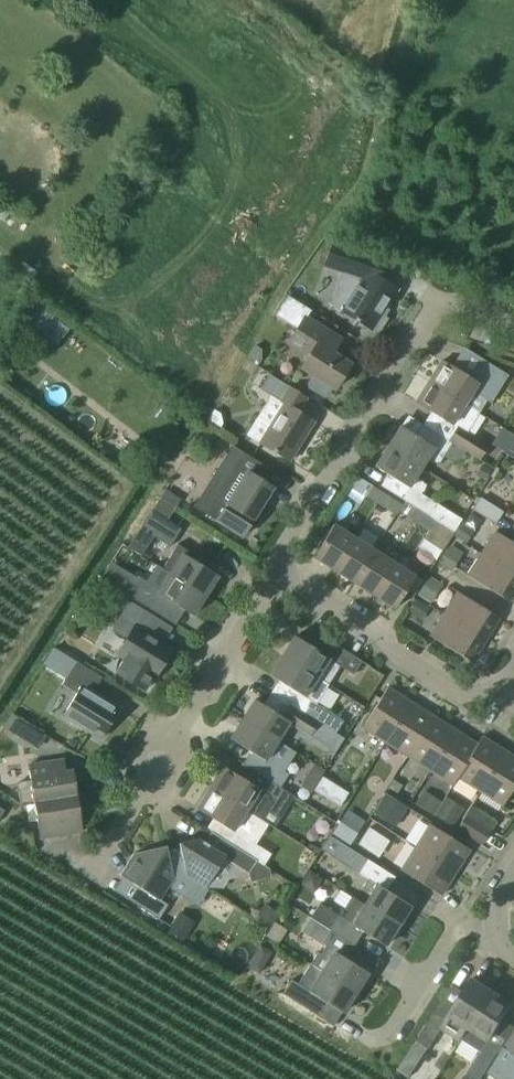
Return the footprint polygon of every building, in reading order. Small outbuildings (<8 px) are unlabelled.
[(330,304),(373,331),(373,330),(379,333),(387,320),(381,317),(398,289),(379,277),(385,259),(331,240),(323,264),(343,272),(338,278),(336,282),(338,291),(337,292),(330,304)] [(303,308),(288,298),(278,313),(293,323),(303,308)] [(26,321),(44,335),(56,321),(37,306),(26,321)] [(330,332),(306,316),(288,344),(308,357),(301,367),(314,376),(309,385),(309,388),(324,397),(327,396),(333,387),(336,389),(351,364),(321,346),(330,332)] [(442,361),(429,382),(479,413),(487,400),(492,404),(509,375),(483,359),(470,379),(442,361)] [(289,386),(269,374),(260,389),(280,401),(279,401),(283,404),(259,442),(290,461),(315,422),(300,412),(309,397),(290,385),(289,386)] [(452,442),(467,451),(480,460),(490,445),(467,431),(479,413),(429,382),(417,402),(457,427),(449,440),(452,442)] [(452,442),(449,440),(422,424),(415,435),(401,426),(389,447),(422,467),(427,459),(438,466),(452,442)] [(504,452),(513,458),(513,437),(504,452)] [(266,466),(233,446),(196,506),(217,519),(217,520),(243,537),(274,488),(258,478),(266,466)] [(461,522),(461,521),(463,519),(421,493),(426,485),(415,478),(422,467),(389,447),(376,467),(409,488),(402,499),(405,500),(426,514),(455,532),(461,522)] [(483,479),(490,468),(482,463),(475,474),(483,479)] [(366,496),(376,503),(383,492),(373,485),(366,496)] [(396,515),(399,510),(403,504),(383,492),(376,503),(396,515)] [(498,523),(506,510),(483,495),(475,509),(498,523)] [(151,510),(167,520),(174,509),(160,500),(158,499),(151,510)] [(409,517),(420,524),(426,514),(405,500),(403,504),(399,510),(410,516),(409,517)] [(167,520),(151,510),(141,528),(170,546),(181,529),(167,520)] [(455,532),(426,514),(420,524),(448,542),(452,535),(453,535),(455,532)] [(455,532),(453,535),(465,542),(473,530),(461,522),(455,532)] [(313,557),(334,570),(355,538),(334,525),(313,557)] [(377,531),(373,537),(380,541),(384,535),(377,531)] [(513,574),(513,543),(496,531),(482,554),(513,574)] [(354,583),(374,550),(355,538),(334,570),(354,583)] [(157,566),(206,596),(218,576),(200,565),(203,560),(178,544),(163,568),(158,565),(157,566)] [(449,545),(437,563),(450,571),(462,553),(449,545)] [(395,563),(374,550),(354,583),(374,595),(395,563)] [(513,595),(513,574),(482,554),(468,576),(510,602),(513,595)] [(416,577),(395,563),(374,595),(396,609),(416,577)] [(194,615),(206,596),(157,566),(147,581),(138,576),(127,594),(158,613),(167,599),(194,615)] [(428,577),(417,594),(430,603),(441,585),(428,577)] [(444,614),(486,640),(500,618),(458,592),(444,614)] [(416,599),(408,612),(421,619),(428,607),(416,599)] [(127,659),(118,673),(145,690),(154,676),(155,677),(172,650),(146,633),(156,617),(129,600),(111,629),(127,639),(118,654),(127,659)] [(472,662),(486,640),(444,614),(430,636),(472,662)] [(296,636),(283,656),(318,678),(329,659),(354,675),(363,661),(331,641),(323,653),(296,636)] [(271,692),(319,723),(336,733),(341,725),(344,721),(316,704),(328,684),(283,656),(271,676),(279,680),(271,692)] [(103,677),(77,660),(62,684),(78,694),(65,715),(101,738),(120,708),(94,692),(103,677)] [(385,742),(411,702),(388,687),(363,728),(385,742)] [(319,723),(271,692),(263,704),(256,700),(243,719),(278,741),(289,724),(310,737),(319,723)] [(385,742),(408,757),(433,716),(411,702),(385,742)] [(430,771),(456,730),(433,716),(408,757),(430,771)] [(47,735),(16,717),(8,730),(39,748),(47,735)] [(296,752),(243,719),(231,739),(262,759),(255,771),(280,787),(289,774),(284,771),(296,752)] [(478,744),(456,730),(430,771),(454,785),(478,744)] [(459,778),(480,791),(505,751),(482,736),(478,744),(459,778)] [(480,791),(504,806),(513,789),(513,756),(505,751),(480,791)] [(36,801),(77,794),(73,770),(65,772),(63,760),(30,765),(32,779),(17,781),(21,804),(36,801)] [(325,771),(314,764),(300,786),(311,793),(325,771)] [(280,787),(255,771),(247,782),(224,767),(211,788),(247,810),(269,824),(275,828),(295,796),(280,787)] [(322,778),(314,791),(327,799),(335,786),(322,778)] [(394,779),(388,787),(398,794),(404,785),(394,779)] [(206,829),(211,832),(264,865),(271,853),(256,844),(269,824),(247,810),(211,788),(198,808),(213,817),(206,829)] [(440,800),(424,790),(415,804),(431,814),(440,800)] [(77,794),(36,801),(42,837),(83,831),(81,822),(88,821),(83,793),(77,794)] [(396,826),(407,807),(386,794),(374,813),(396,826)] [(445,797),(434,816),(451,826),(463,808),(445,797)] [(366,821),(348,810),(333,834),(351,845),(366,821)] [(492,830),(467,814),(457,830),(482,845),(492,830)] [(416,847),(456,873),(471,849),(431,824),(416,847)] [(369,853),(380,836),(368,828),(357,845),(369,853)] [(199,838),(179,843),(182,853),(187,876),(196,882),(206,888),(225,857),(249,872),(256,860),(211,832),(205,842),(199,838)] [(322,849),(360,873),(369,859),(331,835),(322,849)] [(190,892),(196,882),(187,876),(175,879),(169,856),(167,846),(134,853),(121,875),(141,888),(132,902),(159,919),(168,904),(161,900),(170,886),(181,893),(190,892)] [(442,896),(456,873),(416,847),(401,871),(442,896)] [(369,879),(363,888),(372,894),(365,905),(399,926),(411,906),(387,890),(369,879)] [(349,911),(344,918),(363,932),(386,946),(399,926),(365,905),(352,896),(344,908),(349,911)] [(311,917),(330,930),(339,916),(320,903),(311,917)] [(264,905),(255,919),(266,926),(275,912),(264,905)] [(179,913),(168,932),(181,940),(193,921),(179,913)] [(302,931),(321,944),(322,943),(330,930),(311,917),(302,931)] [(319,952),(311,964),(356,993),(369,973),(346,958),(326,946),(321,954),(319,952)] [(356,993),(311,964),(298,983),(292,979),(283,992),(313,1013),(322,999),(343,1013),(356,993)] [(462,1038),(463,1039),(493,991),(473,978),(447,1019),(435,1011),(417,1040),(430,1049),(442,1029),(460,1040),(462,1038)] [(461,1078),(481,1078),(499,1051),(487,1044),(503,1018),(513,1004),(493,991),(463,1039),(481,1051),(467,1072),(468,1073),(461,1078)] [(513,1033),(501,1053),(500,1052),(499,1054),(513,1064),(513,1034),(513,1033)]
